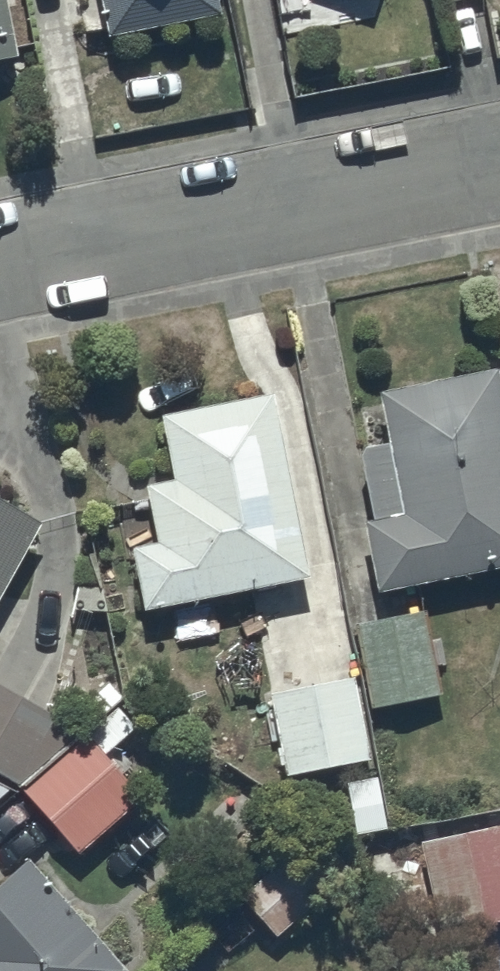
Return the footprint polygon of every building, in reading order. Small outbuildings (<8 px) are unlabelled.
[(4,0),(0,0),(0,71),(17,68),(4,0)] [(108,48),(223,25),(218,0),(98,0),(108,48)] [(363,524),(378,592),(499,565),(499,412),(492,377),(379,402),(404,515),(363,524)] [(271,388),(158,410),(175,497),(129,506),(148,601),(307,570),(271,388)] [(37,526),(0,506),(0,594),(37,526)] [(425,621),(354,633),(371,716),(440,704),(425,621)] [(89,741),(0,687),(0,775),(28,792),(89,741)] [(372,768),(356,687),(269,704),(285,785),(372,768)] [(89,741),(28,792),(78,851),(139,800),(89,741)] [(378,783),(346,790),(356,843),(389,837),(378,783)] [(421,851),(443,943),(499,929),(499,833),(421,851)] [(351,880),(313,838),(239,905),(277,947),(351,880)] [(24,860),(0,882),(0,970),(125,970),(24,860)]
